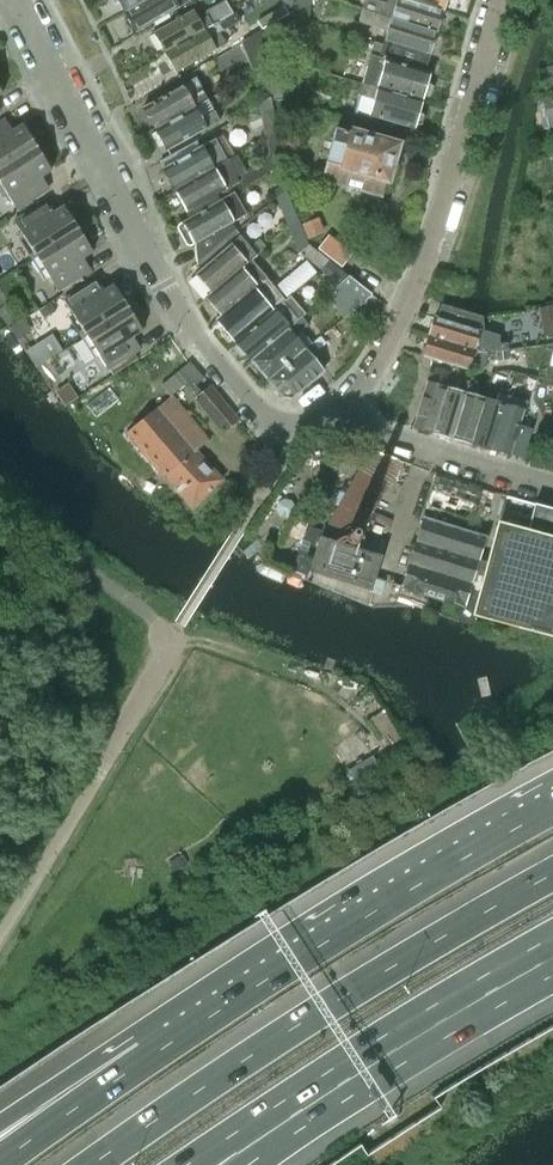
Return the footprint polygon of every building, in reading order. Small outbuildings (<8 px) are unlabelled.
[(147,0),(117,0),(124,14),(147,0)] [(179,7),(189,2),(188,0),(147,0),(124,14),(135,32),(179,7)] [(296,0),(281,0),(283,5),(287,11),(294,7),(296,0)] [(311,0),(296,0),(294,7),(292,14),(305,18),(311,0)] [(443,10),(411,0),(396,0),(393,7),(384,5),(384,3),(374,0),(364,0),(361,10),(435,35),(443,10)] [(446,0),(411,0),(443,10),(446,0)] [(153,32),(165,53),(219,22),(233,14),(225,1),(205,12),(207,17),(199,21),(192,10),(153,32)] [(283,5),(255,21),(261,30),(289,14),(287,11),(283,5)] [(427,60),(435,35),(361,10),(358,21),(376,27),(386,31),(381,46),(427,60)] [(176,72),(226,45),(219,33),(240,21),(235,12),(233,14),(219,22),(165,53),(176,72)] [(264,65),(261,48),(261,45),(258,32),(239,44),(251,73),(264,65)] [(427,60),(381,46),(373,43),(370,54),(424,70),(427,60)] [(424,70),(370,54),(362,82),(421,100),(421,96),(429,95),(431,87),(425,82),(428,72),(424,70)] [(270,102),(266,76),(264,65),(251,73),(263,137),(275,131),(270,102)] [(544,67),(549,91),(552,90),(552,65),(544,67)] [(278,78),(266,76),(270,102),(283,100),(278,78)] [(142,107),(155,130),(206,99),(194,78),(142,107)] [(421,100),(362,82),(353,112),(412,129),(413,125),(421,124),(423,116),(417,111),(421,100)] [(206,99),(155,130),(166,150),(219,120),(206,99)] [(536,103),(541,128),(552,125),(552,100),(536,103)] [(36,147),(22,125),(5,135),(0,127),(0,170),(36,147)] [(390,161),(395,146),(335,129),(321,179),(347,187),(351,170),(364,173),(359,191),(380,197),(386,177),(394,176),(397,166),(390,161)] [(232,193),(270,171),(281,164),(275,131),(263,137),(267,158),(245,171),(236,155),(224,160),(173,189),(189,218),(232,193)] [(213,139),(162,168),(173,189),(224,160),(213,139)] [(36,147),(0,170),(0,190),(4,191),(16,209),(42,193),(34,181),(50,170),(36,147)] [(284,181),(273,191),(274,200),(275,199),(286,190),(284,181)] [(297,220),(286,190),(275,199),(277,205),(287,229),(297,220)] [(237,231),(230,223),(245,214),(232,193),(189,218),(181,222),(183,225),(179,229),(184,238),(189,237),(193,244),(196,264),(198,265),(237,231)] [(23,245),(31,258),(77,229),(63,206),(46,217),(39,204),(13,221),(24,239),(23,245)] [(287,229),(291,238),(297,252),(307,244),(297,220),(287,229)] [(92,251),(77,229),(31,258),(39,271),(46,273),(57,291),(83,274),(75,262),(92,251)] [(330,233),(327,237),(318,248),(340,266),(349,255),(360,240),(345,229),(338,239),(330,233)] [(250,261),(260,252),(266,247),(258,239),(249,246),(237,231),(198,265),(201,269),(195,274),(211,292),(212,293),(250,261)] [(328,261),(307,244),(297,252),(319,269),(328,261)] [(305,260),(275,285),(286,298),(289,295),(316,272),(305,260)] [(212,293),(211,292),(205,297),(220,314),(261,282),(265,278),(250,261),(212,293)] [(347,276),(328,261),(319,269),(339,284),(347,276)] [(370,294),(347,276),(339,284),(336,286),(337,290),(326,297),(341,319),(370,294)] [(261,282),(220,314),(215,319),(235,342),(279,304),(261,282)] [(73,324),(81,337),(127,308),(113,285),(96,295),(89,283),(63,300),(74,318),(73,324)] [(296,320),(301,316),(305,313),(289,295),(286,298),(279,304),(235,342),(236,344),(233,350),(239,357),(245,355),(249,360),(296,320)] [(48,303),(38,309),(43,318),(54,312),(48,303)] [(440,305),(436,317),(433,316),(427,336),(481,351),(487,352),(495,351),(507,350),(507,344),(498,343),(499,335),(483,331),(482,318),(440,305)] [(537,309),(543,337),(552,335),(552,305),(537,309)] [(142,330),(127,308),(81,337),(89,350),(95,351),(107,369),(133,353),(125,341),(142,330)] [(266,380),(311,342),(301,330),(307,324),(301,316),(296,320),(249,360),(266,380)] [(482,372),(487,352),(481,351),(427,336),(421,356),(467,369),(467,368),(482,372)] [(322,371),(311,358),(319,352),(311,342),(266,380),(282,398),(290,398),(322,371)] [(507,350),(495,351),(495,358),(508,358),(507,350)] [(189,362),(174,374),(183,385),(194,398),(200,392),(194,385),(203,378),(189,362)] [(437,376),(428,373),(411,427),(432,433),(446,388),(435,384),(437,376)] [(195,451),(208,441),(171,395),(183,385),(174,374),(160,385),(169,396),(126,432),(158,472),(192,508),(221,479),(195,451)] [(455,391),(446,388),(432,433),(451,439),(467,385),(458,382),(455,391)] [(201,392),(200,392),(194,398),(222,433),(238,420),(209,385),(201,392)] [(467,385),(451,439),(471,445),(484,399),(473,396),(476,387),(467,385)] [(494,402),(484,399),(471,445),(491,451),(506,396),(496,394),(494,402)] [(514,399),(506,396),(491,451),(509,456),(509,454),(518,427),(523,410),(512,408),(514,399)] [(518,427),(509,454),(522,458),(529,436),(530,431),(518,427)] [(397,460),(369,451),(319,538),(309,571),(369,590),(384,542),(357,533),(397,460)] [(505,496),(487,562),(477,560),(484,537),(467,532),(481,489),(435,473),(420,517),(422,518),(401,587),(463,606),(459,620),(471,623),(473,614),(552,636),(552,509),(505,496)] [(306,575),(320,530),(303,525),(289,570),(306,575)] [(366,720),(376,736),(388,728),(377,712),(366,720)]
